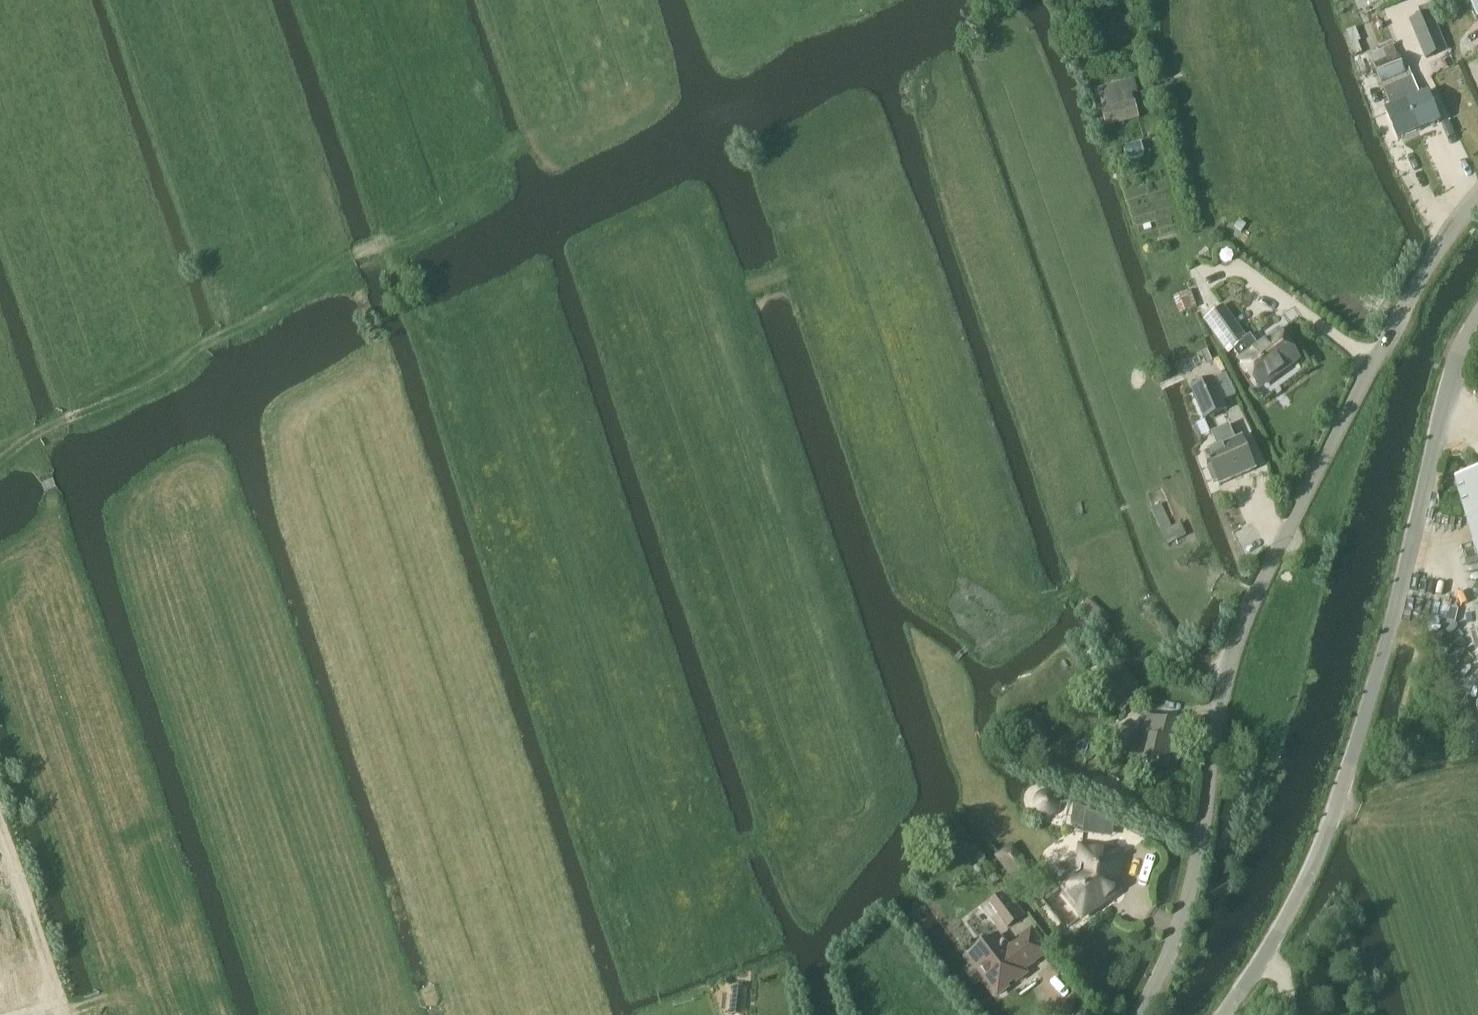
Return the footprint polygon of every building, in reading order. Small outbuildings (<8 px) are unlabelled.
[(1477,20),(1477,0),(1470,0),(1477,20)] [(1392,13),(1369,23),(1379,46),(1401,38),(1392,13)] [(1404,70),(1452,49),(1442,26),(1382,51),(1394,81),(1406,76),(1404,70)] [(1355,28),(1346,32),(1355,56),(1362,53),(1358,43),(1360,42),(1355,28)] [(1382,51),(1369,57),(1382,87),(1394,81),(1382,51)] [(1404,99),(1419,132),(1439,123),(1427,95),(1420,98),(1413,78),(1398,84),(1400,89),(1396,90),(1400,100),(1404,99)] [(1400,89),(1398,84),(1383,90),(1391,109),(1386,111),(1397,140),(1419,132),(1404,99),(1400,100),(1396,90),(1400,89)] [(1102,110),(1100,111),(1105,129),(1139,120),(1134,102),(1102,110)] [(1205,321),(1232,357),(1235,355),(1240,362),(1239,363),(1258,389),(1262,386),(1267,385),(1273,380),(1275,377),(1297,361),(1278,335),(1258,349),(1249,337),(1245,340),(1223,308),(1205,321)] [(1214,380),(1192,390),(1205,420),(1227,411),(1214,380)] [(1208,454),(1206,455),(1210,465),(1206,466),(1214,484),(1218,482),(1220,486),(1254,471),(1241,440),(1236,442),(1229,426),(1211,434),(1216,446),(1207,450),(1208,454)] [(1455,482),(1477,560),(1477,475),(1455,482)] [(1122,713),(1134,702),(1112,678),(1100,690),(1122,713)] [(1149,718),(1148,720),(1144,737),(1139,736),(1133,760),(1168,769),(1172,751),(1177,752),(1183,727),(1149,718)] [(1116,805),(1123,790),(1094,777),(1087,792),(1116,805)] [(1058,807),(1058,805),(1058,804),(1058,803),(1057,801),(1056,799),(1055,797),(1054,796),(1053,795),(1051,794),(1048,793),(1046,793),(1044,793),(1042,794),(1040,795),(1038,797),(1036,798),(1035,801),(1035,802),(1035,803),(1034,805),(1034,806),(1035,807),(1035,809),(1036,811),(1038,813),(1040,815),(1042,816),(1044,817),(1046,817),(1049,817),(1051,816),(1052,815),(1053,814),(1054,813),(1055,813),(1056,812),(1057,809),(1057,808),(1058,807)] [(1074,871),(1054,886),(1081,923),(1118,896),(1124,852),(1089,848),(1088,846),(1077,845),(1074,871)] [(1009,929),(1024,918),(1006,893),(997,900),(997,899),(990,905),(997,915),(998,915),(1009,929)] [(1024,972),(1048,954),(1032,932),(1008,951),(998,937),(969,959),(974,966),(977,964),(985,975),(983,977),(998,997),(1009,989),(1007,986),(1013,981),(1016,984),(1027,976),(1024,972)]
